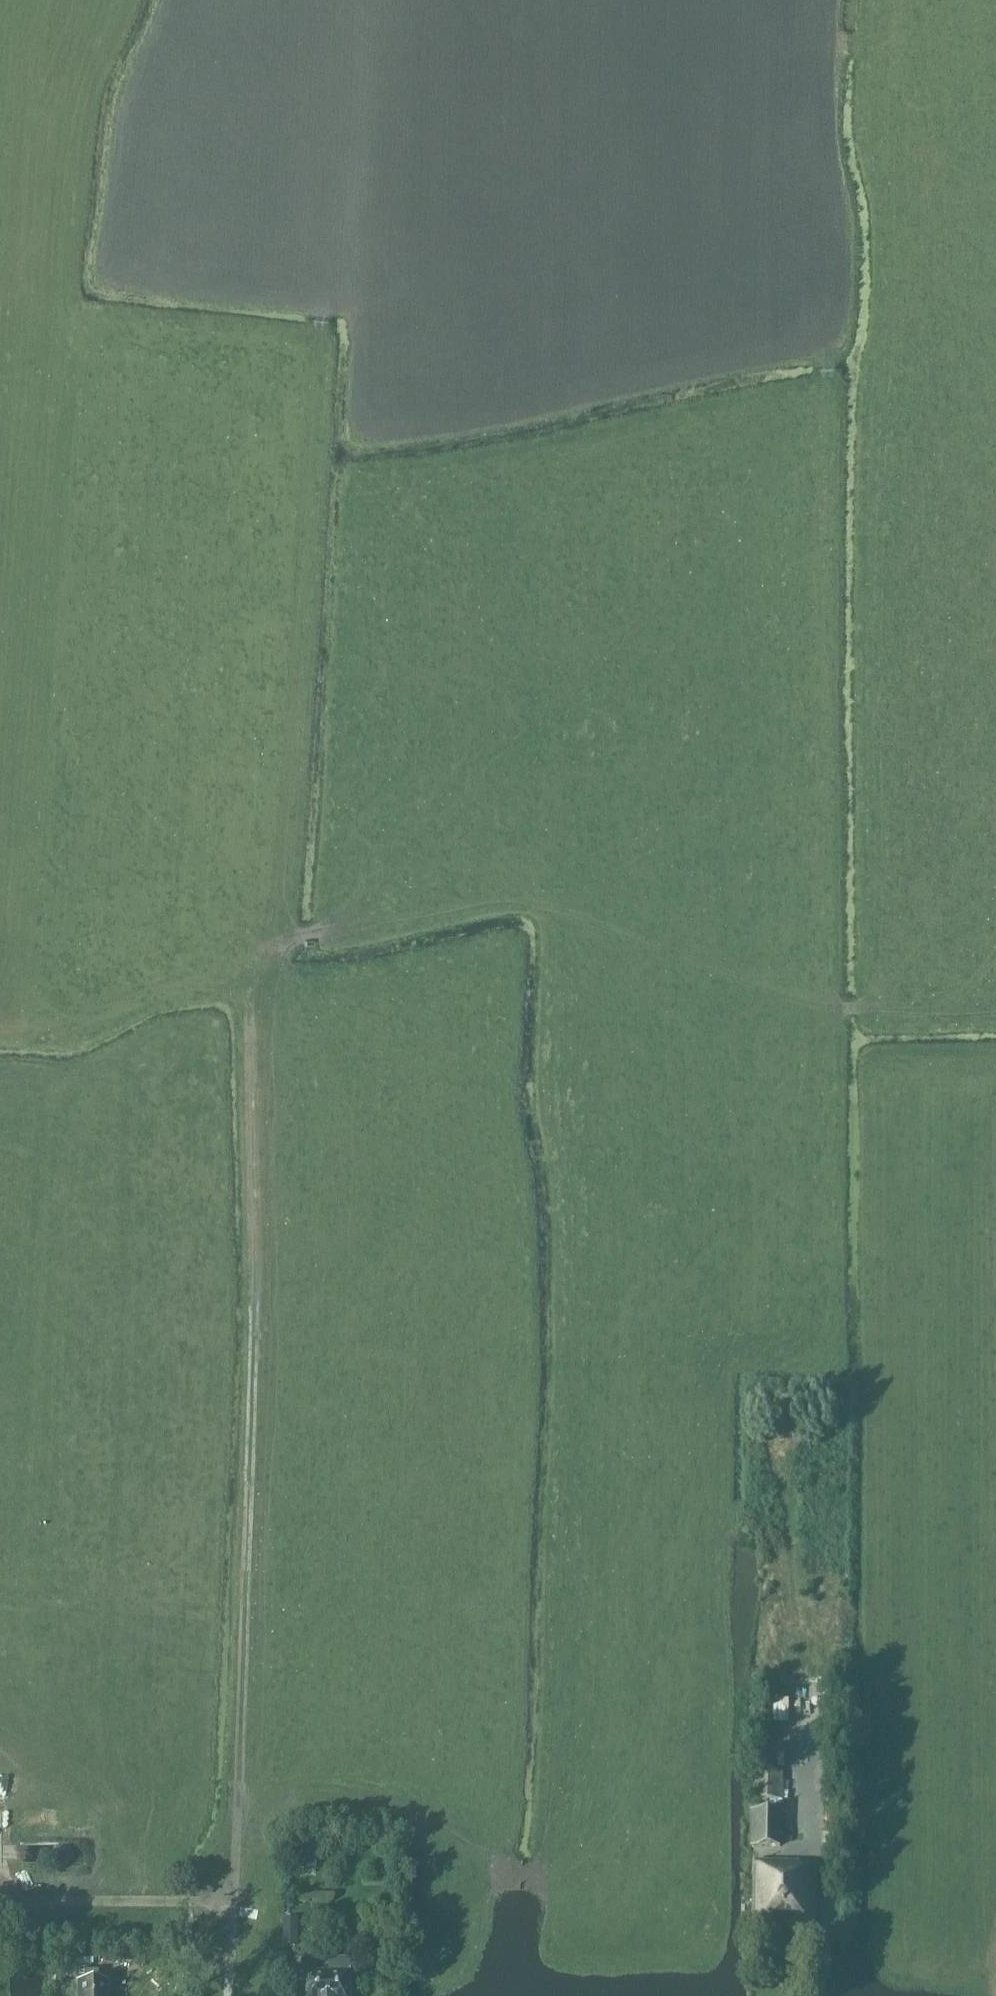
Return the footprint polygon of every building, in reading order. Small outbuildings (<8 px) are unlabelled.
[(756,1801),(784,1801),(785,1775),(757,1774),(756,1801)] [(754,1813),(753,1846),(781,1848),(782,1814),(754,1813)] [(754,1930),(818,1931),(819,1867),(802,1867),(802,1863),(756,1862),(754,1930)] [(298,1918),(282,1918),(282,1945),(298,1945),(298,1918)] [(302,1974),(303,1995),(350,1995),(350,1977),(354,1976),(354,1960),(328,1961),(329,1974),(302,1974)] [(77,1985),(77,1995),(108,1995),(108,1984),(77,1985)]
